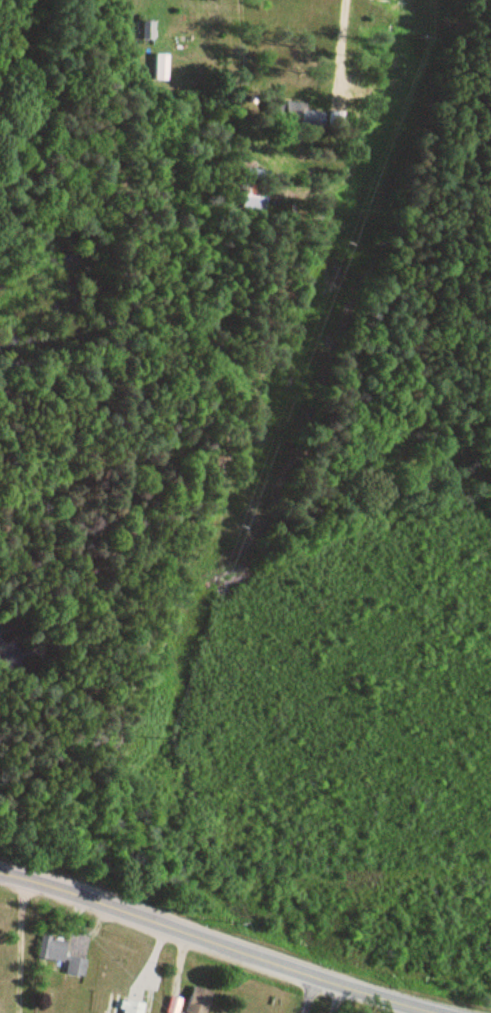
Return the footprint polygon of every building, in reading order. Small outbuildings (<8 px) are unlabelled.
[(135,41),(154,41),(154,23),(135,23),(135,41)] [(167,81),(167,55),(154,55),(154,81),(167,81)] [(325,112),(291,107),(288,126),(322,131),(325,112)] [(65,956),(68,940),(41,936),(38,958),(66,963),(65,974),(84,976),(87,959),(65,956)] [(213,991),(194,986),(185,1012),(206,1012),(213,991)] [(124,996),(112,993),(107,1012),(119,1012),(124,996)] [(143,1002),(123,1001),(123,1012),(142,1012),(143,1002)]
